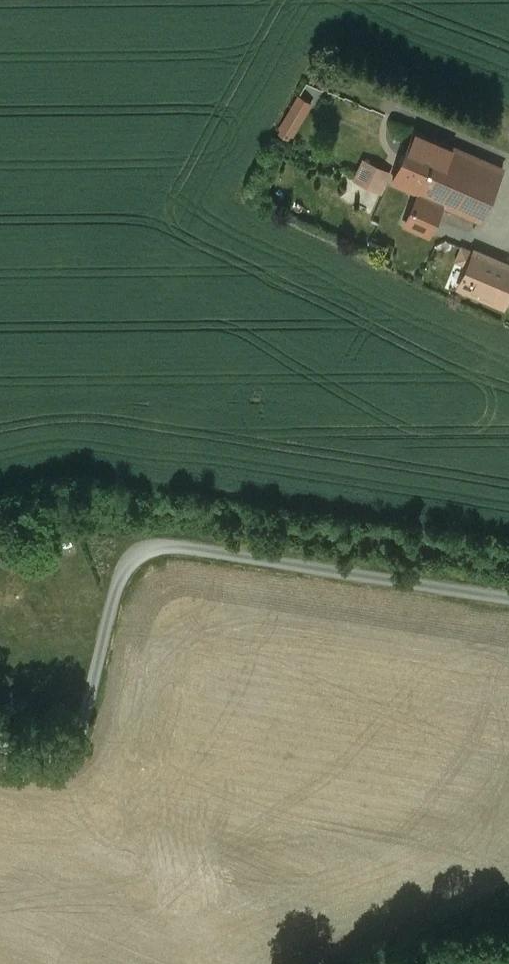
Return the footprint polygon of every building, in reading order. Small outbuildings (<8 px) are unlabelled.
[(295,104),(293,107),(281,127),(293,134),(307,111),(295,104)] [(455,147),(416,130),(394,181),(420,192),(433,197),(455,147)] [(503,168),(455,147),(433,197),(420,192),(399,240),(423,250),(430,234),(467,250),(503,168)] [(475,251),(459,288),(503,307),(508,294),(508,266),(475,251)]
